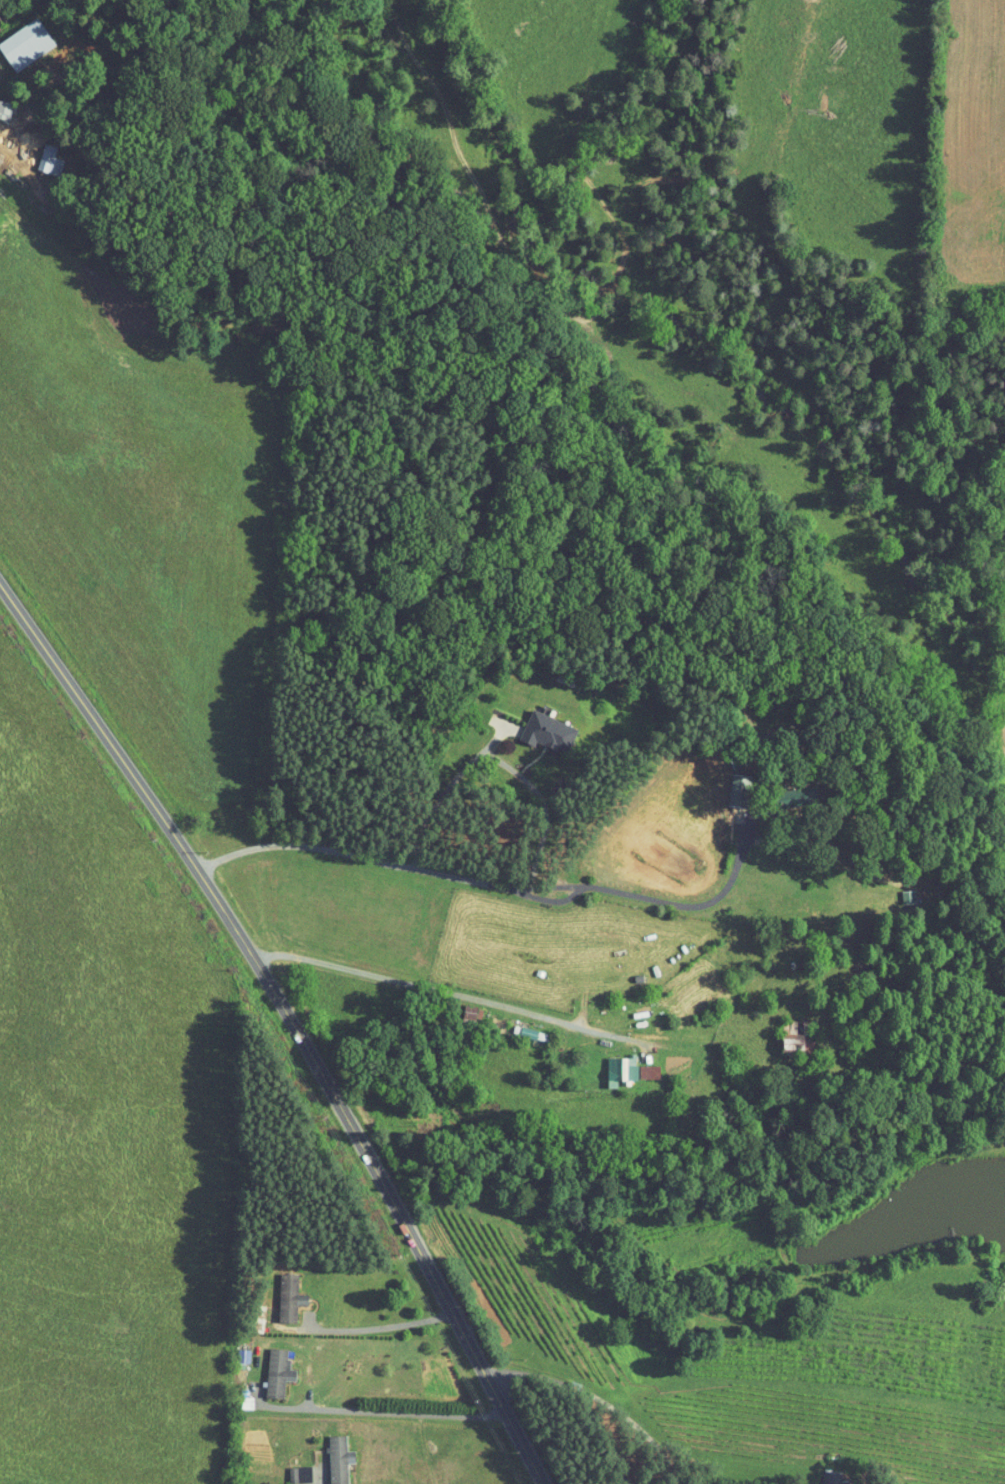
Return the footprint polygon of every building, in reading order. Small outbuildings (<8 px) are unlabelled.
[(5,66),(46,39),(27,11),(0,28),(0,59),(5,66)] [(48,169),(52,153),(43,151),(45,140),(32,137),(26,164),(48,169)] [(567,724),(522,703),(508,733),(523,741),(526,736),(543,744),(545,739),(557,745),(567,724)] [(739,802),(741,770),(721,769),(719,801),(739,802)] [(891,898),(905,897),(904,885),(890,885),(891,898)] [(453,1014),(470,1014),(471,1001),(453,1000),(453,1014)] [(773,1015),(772,1048),(798,1049),(800,1016),(773,1015)] [(536,1037),(538,1028),(511,1021),(508,1030),(536,1037)] [(597,1052),(597,1083),(607,1083),(607,1075),(649,1074),(649,1060),(625,1061),(625,1052),(597,1052)] [(287,1268),(269,1267),(268,1316),(286,1317),(286,1298),(297,1298),(297,1287),(287,1287),(287,1268)] [(255,1390),(274,1391),(274,1374),(285,1374),(286,1364),(279,1363),(279,1351),(276,1351),(276,1342),(258,1341),(255,1390)] [(318,1429),(319,1478),(337,1478),(337,1456),(345,1456),(345,1444),(336,1445),(336,1429),(318,1429)] [(842,1465),(811,1464),(811,1481),(804,1481),(804,1483),(842,1483),(842,1465)]
